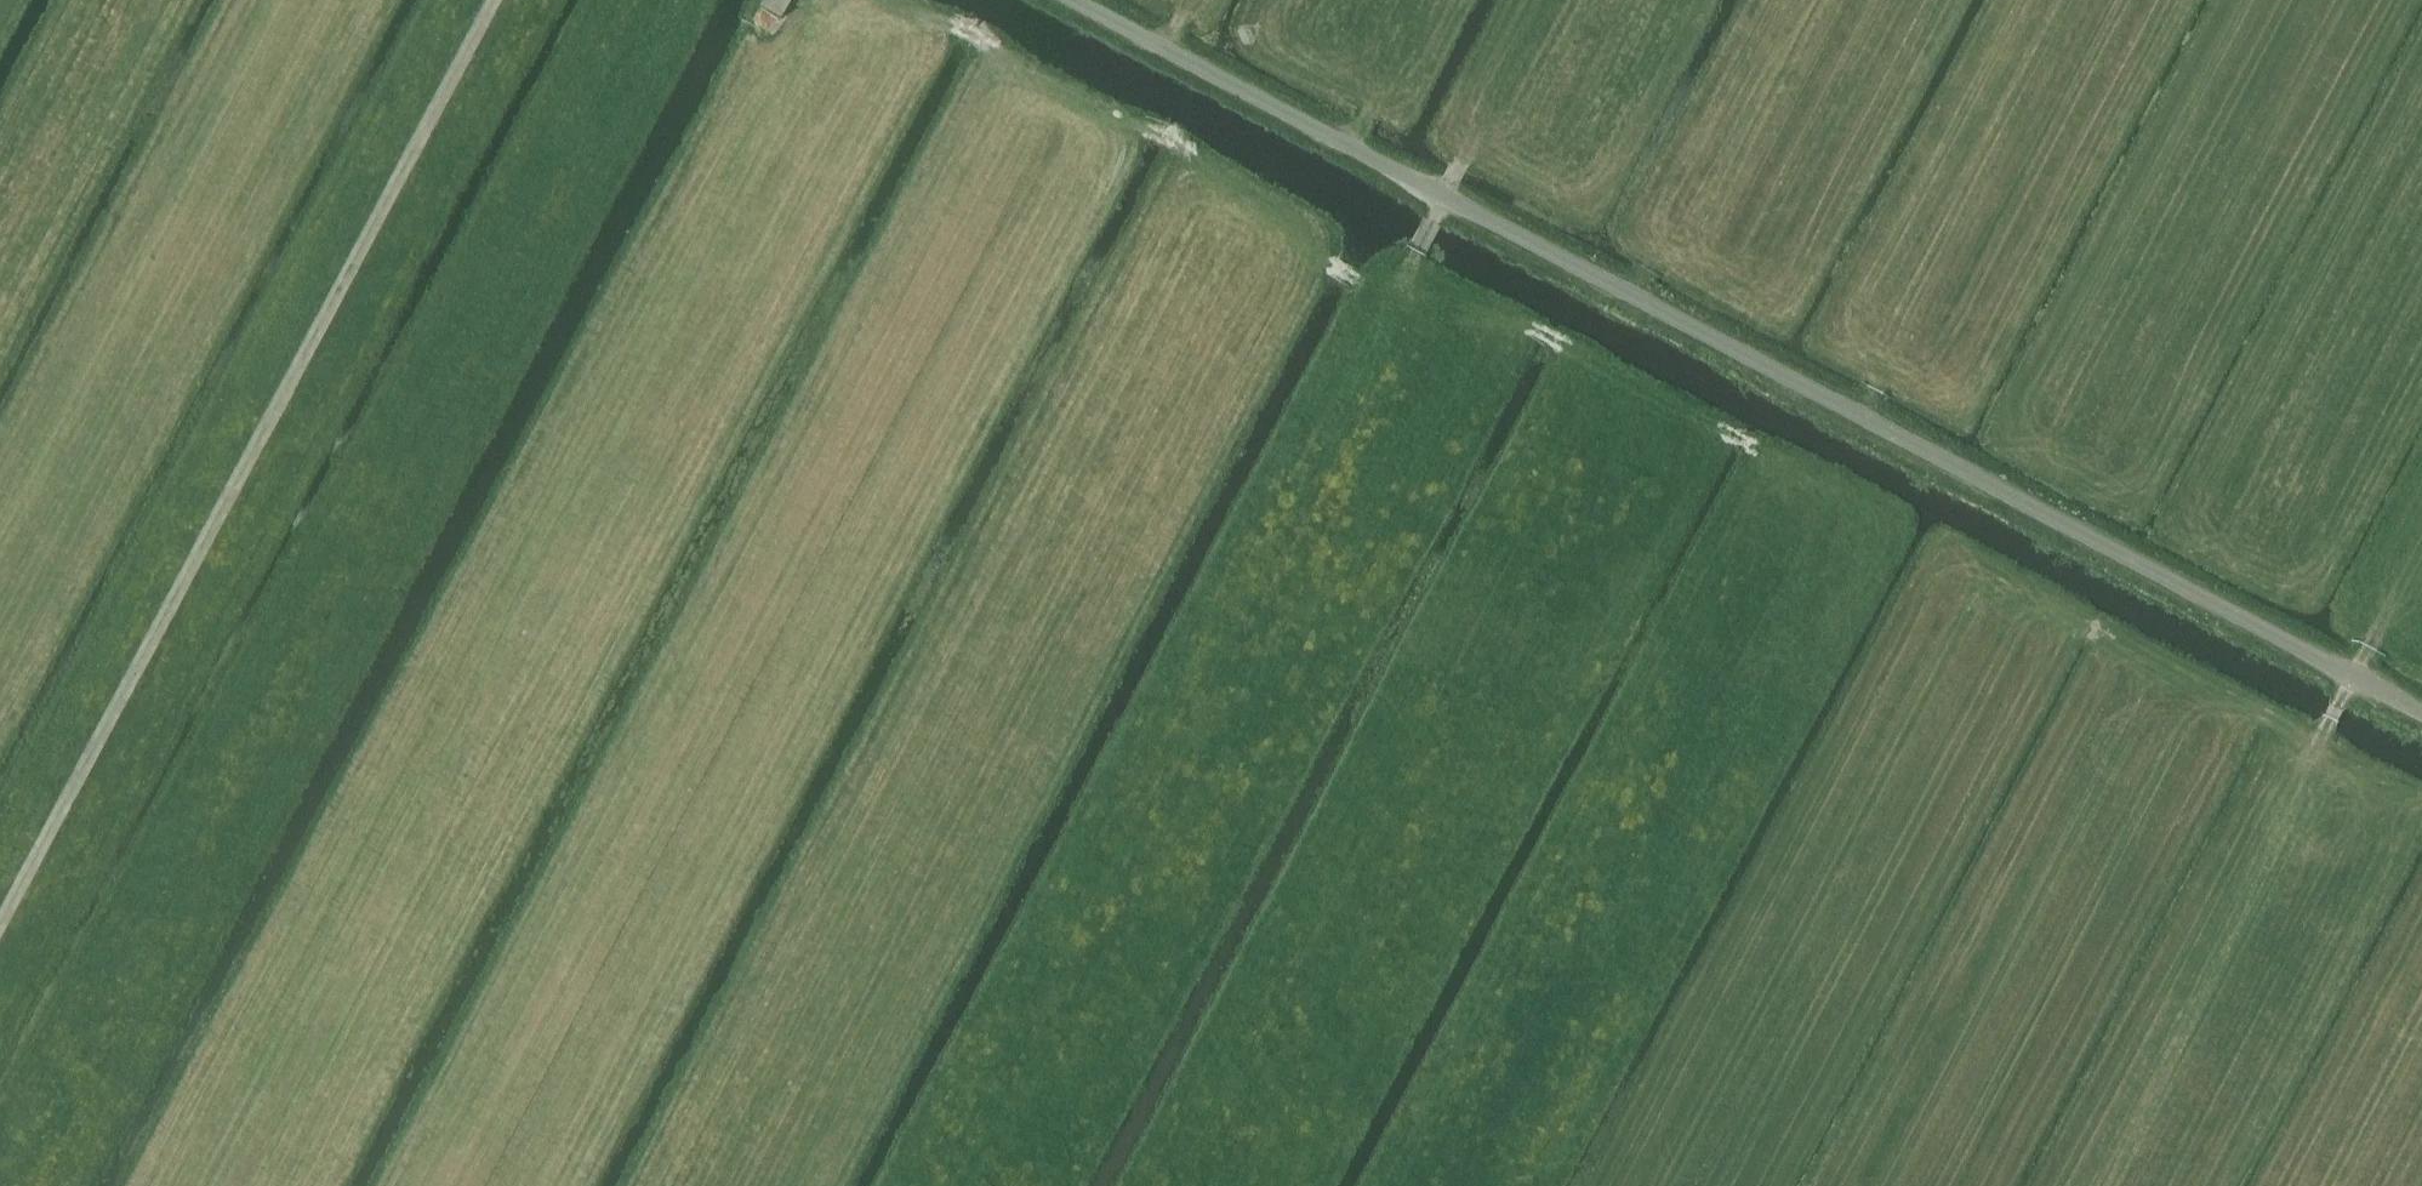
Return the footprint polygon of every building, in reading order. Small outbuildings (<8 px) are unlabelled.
[(758,8),(780,20),(791,0),(763,0),(758,8)]
